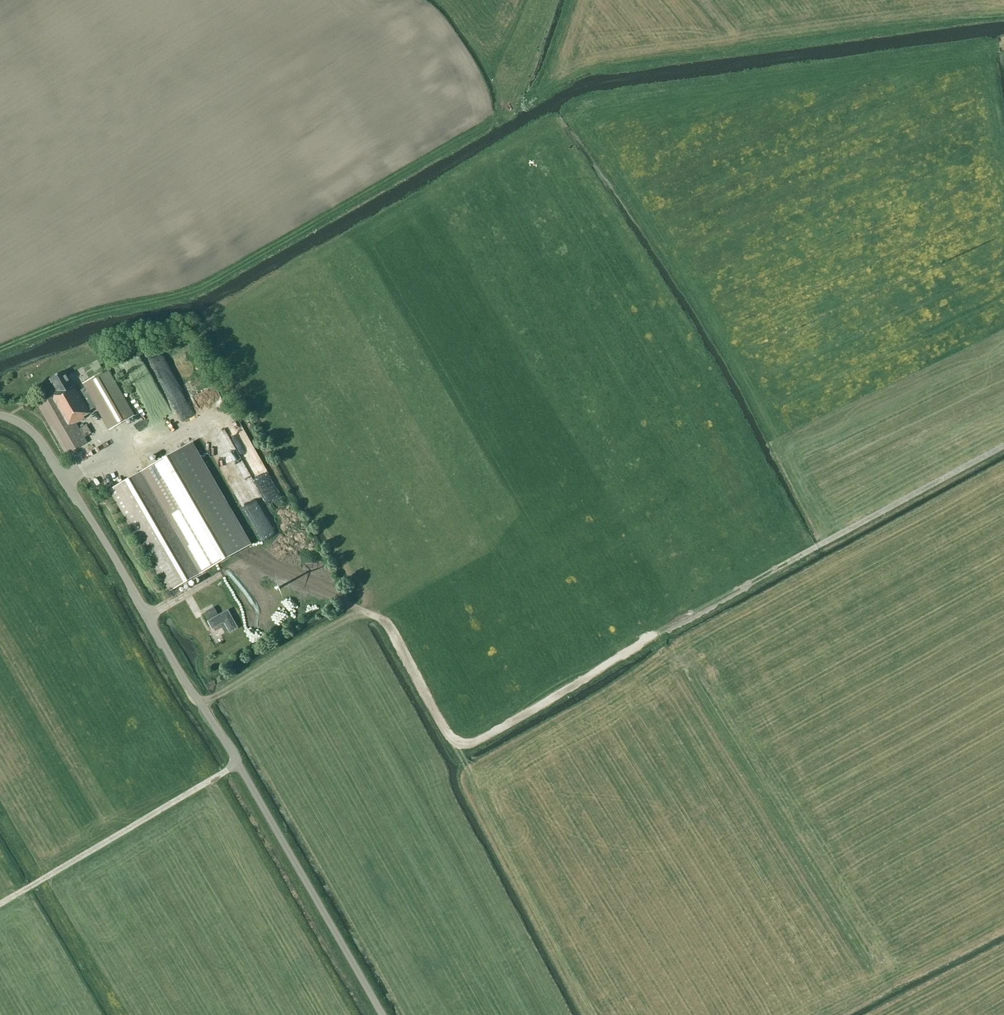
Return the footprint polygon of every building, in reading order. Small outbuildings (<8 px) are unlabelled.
[(109,430),(133,416),(107,370),(83,384),(85,388),(79,391),(73,381),(71,382),(64,370),(50,378),(57,390),(36,402),(66,455),(87,443),(84,438),(92,434),(87,425),(80,429),(76,423),(85,418),(84,417),(91,413),(90,411),(96,407),(109,430)] [(168,592),(251,543),(192,440),(109,490),(168,592)] [(268,502),(282,494),(273,480),(260,488),(268,502)] [(210,618),(218,614),(214,607),(206,611),(210,618)] [(238,628),(228,609),(207,621),(212,629),(224,622),(230,633),(238,628)] [(247,623),(252,635),(267,630),(263,618),(247,623)]
